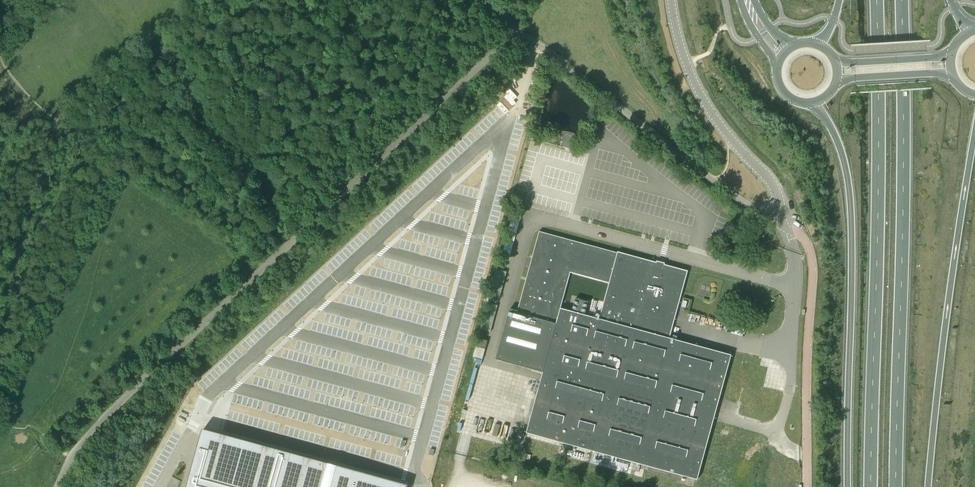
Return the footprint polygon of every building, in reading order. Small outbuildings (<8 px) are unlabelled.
[(577,134),(567,132),(563,147),(573,149),(576,140),(577,134)] [(547,373),(544,381),(541,380),(535,403),(526,433),(698,480),(714,418),(711,417),(713,410),(716,411),(731,356),(715,351),(714,355),(707,353),(708,349),(684,343),(683,346),(676,344),(677,341),(670,339),(688,271),(664,265),(663,267),(656,265),(657,263),(609,250),(609,251),(539,232),(518,311),(509,309),(496,360),(547,373)] [(486,349),(488,341),(480,339),(478,347),(486,349)] [(402,486),(406,486),(406,485),(203,430),(187,486),(401,486),(402,486)] [(428,438),(426,451),(439,453),(441,440),(428,438)] [(459,441),(457,453),(467,454),(469,443),(459,441)]
